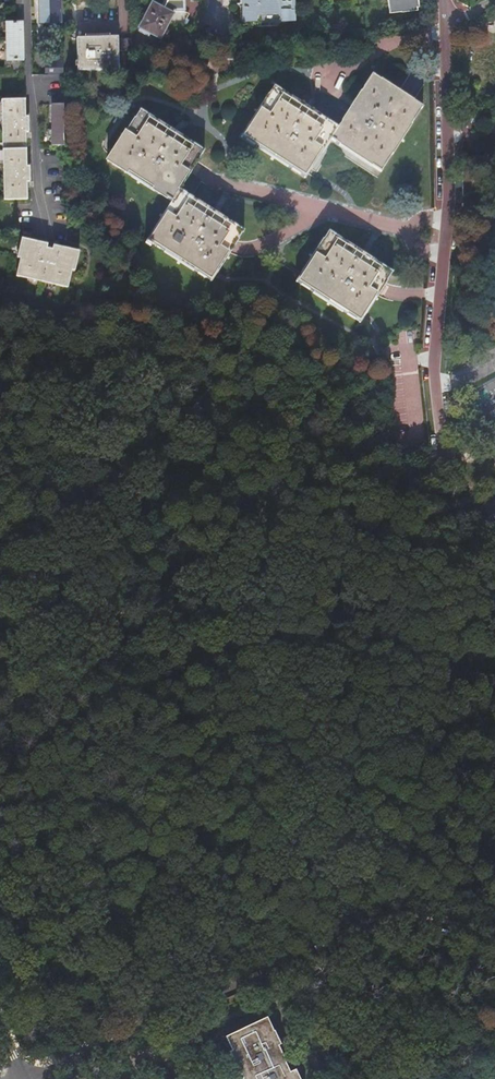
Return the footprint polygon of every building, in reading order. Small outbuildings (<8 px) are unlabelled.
[(62,23),(61,0),(40,0),(41,24),(62,23)] [(140,26),(161,37),(168,23),(181,29),(188,15),(183,13),(183,0),(168,0),(164,8),(152,2),(140,26)] [(244,20),(256,20),(255,11),(261,11),(274,10),(278,10),(278,9),(282,9),(282,20),(288,20),(293,20),(293,0),(243,0),(244,20)] [(390,13),(402,11),(401,8),(420,6),(419,0),(388,0),(390,13)] [(278,10),(274,10),(274,11),(276,12),(278,15),(279,17),(280,21),(281,22),(282,23),(286,23),(288,22),(288,20),(282,20),(282,9),(278,9),(278,10)] [(256,20),(244,20),(244,25),(259,22),(261,11),(255,11),(256,20)] [(22,22),(7,23),(8,60),(23,59),(22,22)] [(117,38),(78,39),(79,71),(118,70),(117,38)] [(271,89),(240,138),(304,180),(329,141),(381,172),(421,108),(370,77),(337,129),(271,89)] [(25,100),(2,101),(6,201),(28,200),(27,181),(30,181),(29,166),(27,166),(26,138),(28,137),(27,116),(25,117),(25,100)] [(63,104),(52,104),(52,146),(64,146),(63,104)] [(139,113),(106,162),(170,204),(145,241),(210,282),(243,232),(179,191),(203,154),(139,113)] [(328,232),(295,282),(360,323),(392,273),(328,232)] [(20,259),(16,276),(66,288),(71,270),(74,271),(78,253),(53,247),(52,251),(46,250),(47,246),(22,239),(17,258),(20,259)] [(291,1076),(289,1077),(282,1063),(279,1064),(273,1051),(275,1050),(269,1037),(271,1036),(265,1022),(224,1041),(230,1055),(229,1056),(236,1069),(234,1070),(238,1078),(292,1078),(291,1076)] [(272,1035),(271,1036),(269,1037),(275,1050),(276,1050),(279,1048),(272,1035)] [(220,1043),(227,1057),(229,1056),(230,1055),(224,1041),(220,1043)] [(276,1050),(275,1050),(273,1051),(279,1064),(282,1063),(283,1063),(276,1050)] [(233,1070),(234,1070),(236,1069),(229,1056),(227,1057),(226,1057),(233,1070)]
